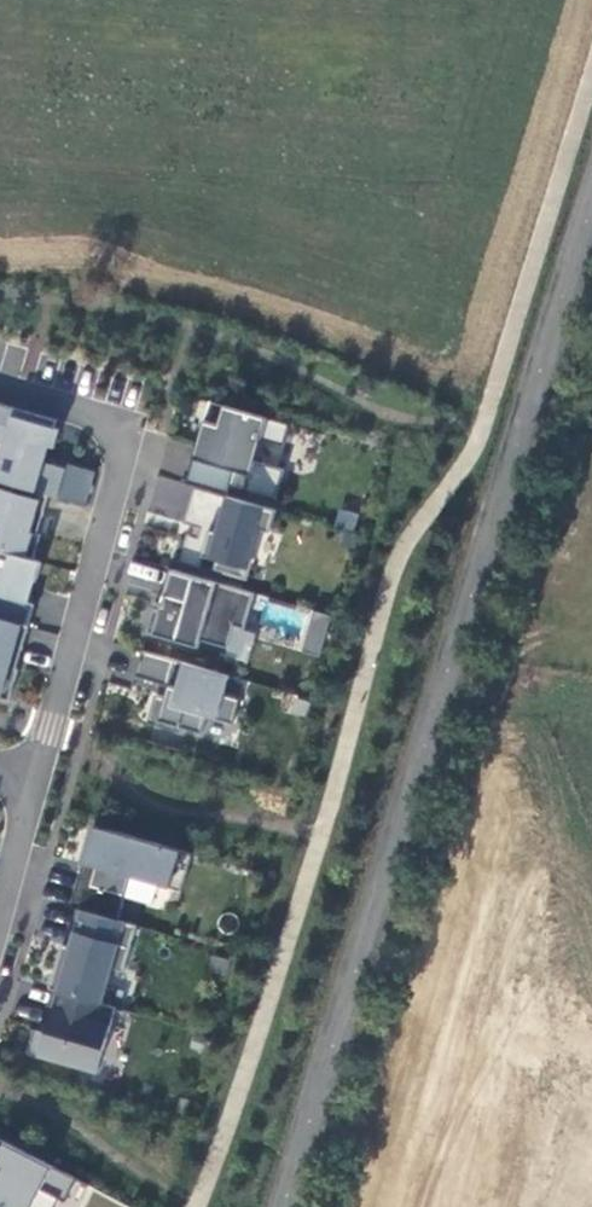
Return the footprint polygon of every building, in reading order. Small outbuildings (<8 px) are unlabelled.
[(0,404),(0,442),(3,443),(0,455),(0,480),(15,485),(49,495),(58,497),(66,468),(39,460),(43,444),(49,446),(56,420),(0,404)] [(289,423),(223,404),(218,424),(203,420),(185,483),(195,486),(227,495),(230,485),(275,499),(283,469),(255,459),(261,438),(283,445),(289,423)] [(0,487),(0,549),(33,559),(40,533),(37,533),(49,495),(15,485),(13,491),(0,487)] [(227,495),(195,486),(184,522),(201,527),(197,537),(187,534),(179,561),(200,567),(204,555),(217,560),(215,567),(245,575),(259,528),(270,531),(277,509),(227,495)] [(29,626),(35,603),(29,601),(40,561),(33,559),(0,549),(0,618),(29,626)] [(128,578),(155,585),(159,570),(132,563),(128,578)] [(255,593),(176,570),(170,594),(167,594),(165,604),(161,603),(160,609),(155,607),(148,632),(199,646),(201,639),(229,648),(235,626),(245,629),(255,593)] [(301,651),(319,656),(329,616),(312,611),(301,651)] [(229,675),(143,650),(135,676),(176,688),(172,698),(155,694),(147,722),(179,731),(182,726),(203,732),(207,715),(233,723),(240,698),(224,693),(229,675)] [(193,852),(95,825),(72,905),(118,919),(131,876),(182,890),(193,852)] [(50,987),(58,990),(102,1002),(113,964),(125,968),(137,924),(118,919),(81,908),(70,946),(62,943),(50,987)] [(102,1002),(58,990),(46,1031),(37,1029),(32,1051),(98,1070),(116,1006),(102,1002)] [(0,1137),(0,1205),(4,1206),(56,1206),(61,1198),(66,1201),(78,1177),(0,1137)]
